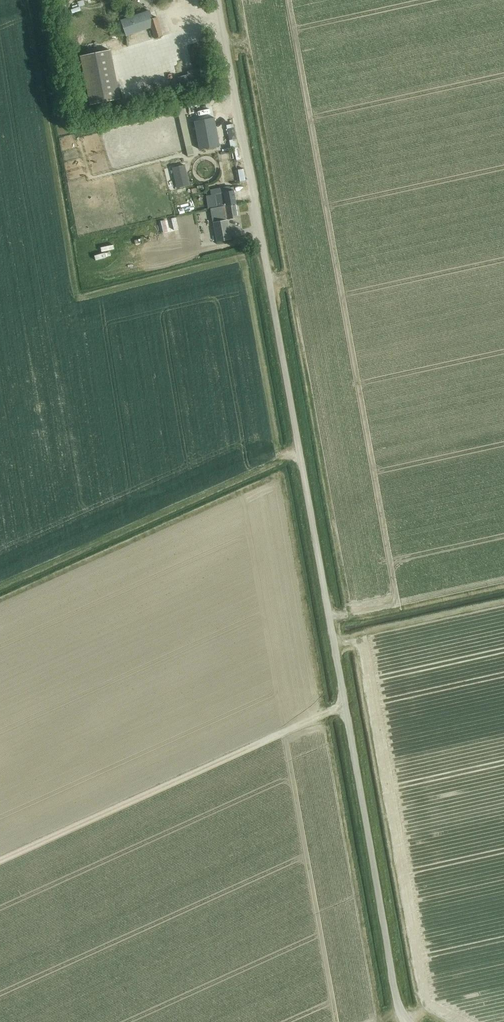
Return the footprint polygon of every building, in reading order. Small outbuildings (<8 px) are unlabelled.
[(149,11),(121,21),(126,36),(151,28),(150,25),(148,26),(146,21),(151,19),(149,11)] [(154,39),(163,36),(157,17),(151,19),(146,21),(148,26),(150,25),(151,28),(154,39)] [(121,99),(112,50),(80,56),(89,105),(121,99)] [(187,75),(178,77),(179,83),(189,81),(204,77),(203,71),(187,75)] [(212,106),(192,110),(196,136),(197,136),(199,150),(219,146),(213,116),(212,106)] [(184,165),(173,168),(177,188),(189,185),(184,165)] [(223,188),(210,190),(211,195),(215,194),(218,207),(236,204),(234,190),(230,191),(229,187),(223,188)] [(218,207),(211,208),(213,222),(217,242),(231,239),(227,220),(238,218),(236,204),(218,207)]
